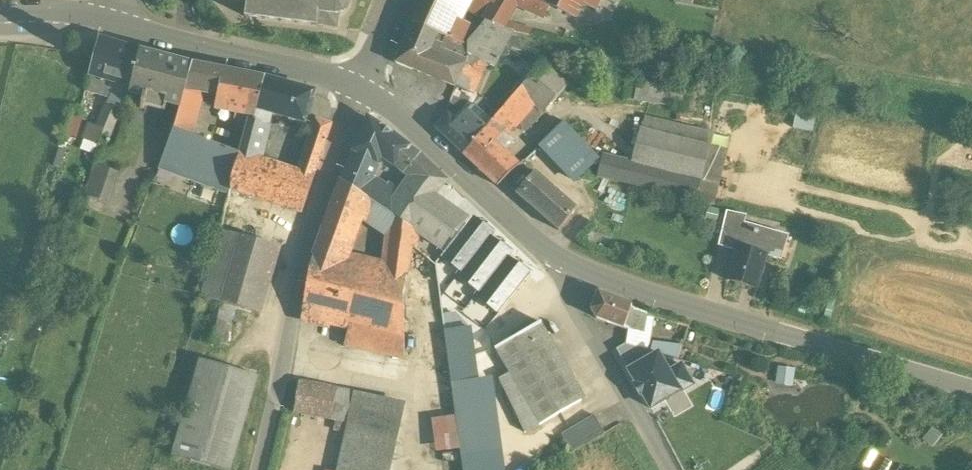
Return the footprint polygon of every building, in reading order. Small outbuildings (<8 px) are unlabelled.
[(224,1),(246,4),(245,18),(249,19),(249,18),(263,20),(265,21),(266,20),(279,22),(282,23),(282,22),(296,24),(298,25),(298,24),(312,26),(312,27),(317,27),(334,29),(337,30),(337,27),(338,16),(341,16),(340,15),(344,13),(347,10),(348,8),(349,4),(349,0),(224,0),(224,1)] [(411,24),(436,34),(449,3),(450,0),(422,0),(411,24)] [(436,34),(459,43),(467,27),(459,23),(466,10),(472,0),(450,0),(449,3),(436,34)] [(484,0),(472,0),(466,10),(484,21),(493,5),(484,0)] [(484,21),(501,28),(515,5),(518,0),(496,0),(493,5),(484,21)] [(515,5),(542,18),(548,4),(541,1),(542,0),(518,0),(515,5)] [(541,1),(548,4),(574,16),(580,2),(582,0),(542,0),(541,1)] [(580,2),(593,9),(597,0),(582,0),(580,2)] [(436,34),(411,24),(397,59),(399,65),(454,87),(463,68),(461,67),(465,60),(467,55),(456,51),(459,46),(444,39),(442,43),(434,40),(436,34)] [(139,51),(98,39),(93,56),(94,56),(89,76),(116,84),(129,88),(139,51)] [(490,41),(482,62),(484,63),(494,67),(504,47),(490,41)] [(191,65),(139,51),(129,88),(128,93),(146,98),(144,106),(164,112),(166,104),(180,108),(191,65)] [(473,63),(465,60),(461,67),(463,68),(469,71),(473,63)] [(463,68),(454,87),(470,94),(484,63),(482,62),(479,61),(477,65),(473,63),(469,71),(463,68)] [(207,68),(191,65),(180,108),(174,130),(190,136),(202,92),(207,68)] [(540,65),(491,121),(503,133),(532,100),(545,111),(566,87),(540,65)] [(264,79),(207,68),(202,92),(217,95),(214,108),(237,112),(254,115),(264,79)] [(312,92),(264,79),(254,115),(252,122),(267,126),(270,114),(303,123),(312,92)] [(637,82),(626,80),(622,99),(634,101),(637,82)] [(675,88),(637,82),(634,101),(671,107),(675,88)] [(129,88),(116,84),(101,115),(97,126),(95,126),(94,127),(89,125),(83,139),(104,147),(106,142),(108,143),(109,141),(108,140),(129,88)] [(62,136),(71,139),(78,114),(70,110),(62,136)] [(254,115),(237,112),(236,119),(247,121),(252,123),(252,122),(254,115)] [(464,112),(454,123),(447,117),(436,129),(462,154),(483,130),(464,112)] [(709,133),(644,117),(641,129),(707,145),(709,133)] [(367,119),(346,166),(371,179),(381,157),(385,160),(394,167),(395,165),(409,148),(391,134),(367,119)] [(331,125),(315,120),(305,148),(307,152),(320,156),(331,125)] [(238,154),(229,181),(229,191),(301,214),(313,177),(297,172),(259,160),(267,126),(252,122),(252,123),(247,121),(237,154),(238,154)] [(483,130),(462,154),(496,186),(516,166),(493,144),(503,133),(491,121),(483,130)] [(563,121),(548,136),(557,146),(572,131),(563,121)] [(174,130),(173,129),(158,168),(228,194),(229,191),(229,181),(238,154),(237,154),(190,136),(174,130)] [(707,145),(641,129),(633,164),(602,156),(596,177),(693,201),(707,145)] [(548,136),(545,139),(544,139),(537,145),(548,155),(548,156),(576,181),(598,159),(572,131),(557,146),(548,136)] [(516,166),(496,186),(505,178),(518,190),(534,172),(548,155),(537,145),(516,166)] [(707,145),(693,201),(712,205),(726,150),(707,145)] [(320,156),(307,152),(305,148),(297,172),(313,177),(320,156)] [(409,148),(395,165),(409,177),(399,192),(387,185),(386,187),(372,204),(395,219),(411,230),(434,196),(446,181),(419,156),(409,148)] [(115,172),(93,165),(83,196),(105,203),(115,172)] [(371,179),(346,166),(339,182),(372,204),(386,187),(371,179)] [(518,190),(515,193),(557,231),(576,209),(534,172),(518,190)] [(339,182),(323,227),(349,238),(360,215),(386,232),(395,219),(372,204),(339,182)] [(434,196),(411,230),(417,234),(445,252),(469,221),(434,196)] [(745,216),(725,211),(717,246),(733,251),(741,226),(742,227),(745,216)] [(223,213),(199,296),(234,307),(259,315),(278,248),(242,237),(244,229),(223,213)] [(445,252),(442,256),(461,271),(458,275),(479,291),(476,295),(499,313),(528,276),(507,259),(510,255),(489,238),(492,234),(471,218),(469,221),(445,252)] [(349,238),(323,227),(313,256),(307,280),(302,312),(370,330),(365,351),(381,355),(403,358),(402,298),(405,275),(406,275),(409,246),(411,230),(395,219),(386,232),(391,236),(386,273),(379,272),(381,263),(369,260),(367,269),(340,262),(349,238)] [(742,227),(741,226),(733,251),(725,280),(756,289),(766,256),(780,261),(786,239),(742,227)] [(417,234),(411,230),(409,246),(415,251),(417,234)] [(631,305),(597,292),(591,310),(596,318),(626,330),(643,332),(644,325),(645,314),(629,309),(631,305)] [(234,307),(199,296),(195,317),(231,325),(234,307)] [(466,315),(441,318),(443,332),(463,330),(468,329),(466,315)] [(195,317),(190,337),(226,346),(231,325),(195,317)] [(584,399),(540,323),(494,349),(539,425),(584,399)] [(463,330),(443,332),(450,384),(470,381),(463,330)] [(650,351),(677,359),(682,346),(654,343),(650,351)] [(616,350),(628,371),(658,354),(625,345),(616,350)] [(658,354),(628,371),(650,409),(692,385),(681,366),(668,373),(658,354)] [(171,456),(219,469),(229,469),(256,377),(199,360),(171,456)] [(793,385),(795,370),(779,368),(778,384),(793,385)] [(450,384),(462,469),(505,469),(492,378),(470,381),(450,384)] [(353,394),(299,383),(293,412),(347,423),(353,394)] [(353,394),(347,423),(336,469),(390,469),(404,404),(353,394)] [(594,416),(560,436),(571,454),(604,434),(594,416)]
